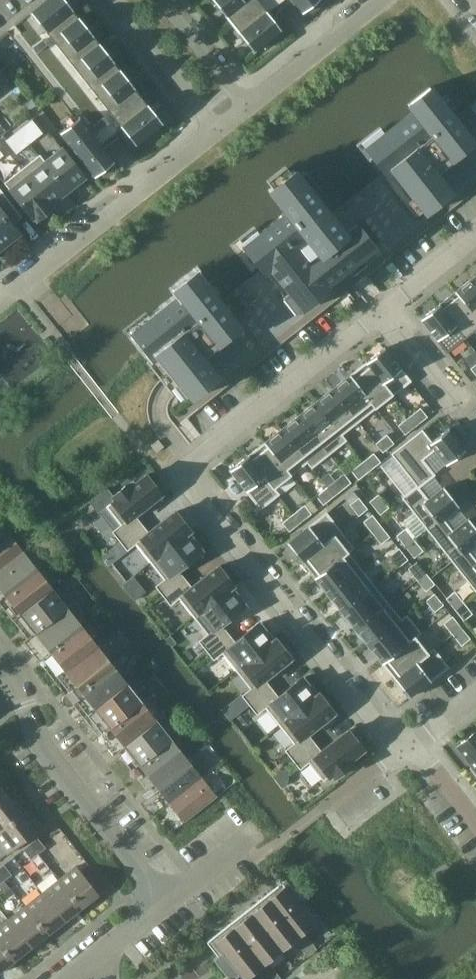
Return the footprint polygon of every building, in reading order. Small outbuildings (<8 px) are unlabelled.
[(121,127),(135,144),(162,123),(141,96),(120,70),(99,43),(78,17),(65,0),(46,0),(30,12),(0,36),(0,39),(8,33),(15,42),(5,50),(15,42),(76,119),(78,117),(92,134),(100,144),(121,127)] [(281,0),(213,0),(232,25),(253,51),(280,29),(266,12),(281,0)] [(317,0),(292,0),(302,12),(317,0)] [(474,143),(429,87),(407,104),(412,111),(364,149),(383,172),(330,215),(293,169),(267,190),(285,212),(241,246),(260,269),(219,302),(195,272),(173,289),(179,295),(131,333),(151,359),(157,355),(192,398),(200,409),(475,190),(475,146),(474,143)] [(100,144),(92,134),(78,117),(76,119),(59,132),(94,176),(113,161),(100,144)] [(18,130),(29,143),(42,133),(32,119),(18,130)] [(16,153),(29,143),(18,130),(5,140),(16,153)] [(38,155),(66,190),(84,176),(62,148),(45,161),(39,154),(38,155)] [(21,168),(49,204),(66,190),(38,155),(21,168)] [(52,207),(49,204),(21,168),(3,182),(32,218),(34,216),(37,219),(52,207)] [(12,224),(7,218),(16,211),(21,217),(22,216),(0,189),(0,248),(19,233),(12,224)] [(475,318),(475,283),(472,278),(455,291),(475,318)] [(475,328),(475,318),(455,291),(438,304),(464,338),(475,328)] [(446,352),(464,338),(438,304),(420,318),(446,352)] [(392,395),(410,381),(383,348),(366,362),(392,395)] [(375,408),(392,395),(366,362),(349,375),(375,408)] [(358,422),(375,408),(349,375),(332,388),(358,422)] [(342,434),(358,422),(332,388),(315,402),(346,441),(346,440),(342,434)] [(329,454),(346,441),(315,402),(298,415),(329,454)] [(420,407),(409,416),(416,425),(427,416),(420,407)] [(312,467),(329,454),(298,415),(281,428),(312,467)] [(405,434),(416,425),(409,416),(398,425),(405,434)] [(311,468),(312,467),(281,428),(264,442),(290,475),(307,462),(311,468)] [(433,474),(433,473),(421,459),(434,449),(446,464),(464,450),(447,428),(431,441),(421,429),(391,453),(416,485),(417,487),(433,474)] [(387,434),(375,443),(382,452),(394,443),(387,434)] [(274,488),(290,475),(264,442),(247,455),(278,494),(279,493),(274,488)] [(373,452),(362,461),(369,470),(380,461),(373,452)] [(260,508),(278,494),(247,455),(230,469),(260,508)] [(351,470),(357,477),(358,479),(369,470),(362,461),(351,470)] [(120,541),(141,524),(134,515),(161,494),(146,475),(130,488),(127,484),(113,496),(115,499),(106,506),(121,525),(112,531),(120,541)] [(334,495),(345,486),(338,477),(327,486),(334,495)] [(427,529),(457,505),(444,487),(428,500),(417,487),(416,485),(402,496),(427,529)] [(334,495),(327,486),(315,495),(323,504),(334,495)] [(369,500),(380,513),(389,506),(378,493),(369,500)] [(367,508),(358,497),(349,504),(358,515),(367,508)] [(293,513),(300,522),(311,513),(304,504),(293,513)] [(475,541),(475,529),(468,519),(452,531),(442,518),(458,506),(457,505),(427,529),(452,560),(475,541)] [(136,544),(151,563),(188,533),(187,533),(190,531),(175,511),(148,532),(141,524),(120,541),(127,550),(136,544)] [(340,530),(326,512),(287,543),(301,561),(340,530)] [(300,522),(293,513),(282,522),(289,531),(300,522)] [(381,525),(372,514),(363,521),(372,532),(381,525)] [(390,536),(381,525),(372,532),(381,544),(390,536)] [(396,534),(405,546),(414,539),(405,527),(396,534)] [(340,530),(301,561),(315,577),(353,547),(340,530)] [(8,531),(0,537),(0,590),(34,633),(23,642),(39,662),(50,653),(75,685),(64,694),(63,695),(63,696),(62,698),(62,699),(63,702),(65,704),(66,704),(68,705),(70,704),(71,704),(72,703),(83,695),(108,727),(97,736),(113,755),(113,756),(124,747),(184,822),(217,796),(158,721),(165,715),(149,695),(142,701),(77,619),(84,613),(75,602),(74,601),(67,606),(8,531)] [(163,596),(185,578),(178,570),(201,551),(200,549),(202,547),(195,537),(192,539),(188,533),(151,563),(164,579),(156,586),(163,596)] [(423,550),(414,539),(405,546),(414,557),(423,550)] [(467,549),(475,542),(475,541),(452,560),(475,591),(475,561),(467,549)] [(353,547),(315,577),(328,594),(361,568),(348,552),(354,547),(353,547)] [(398,566),(407,559),(398,548),(389,555),(398,566)] [(425,572),(416,560),(407,567),(416,579),(425,572)] [(194,617),(231,588),(230,588),(233,585),(218,566),(192,587),(185,578),(163,596),(170,605),(179,598),(194,617)] [(361,568),(328,594),(341,611),(375,585),(361,568)] [(433,583),(425,572),(416,579),(425,590),(433,583)] [(132,574),(122,582),(134,597),(143,589),(132,574)] [(341,611),(355,628),(388,602),(375,585),(341,611)] [(231,588),(194,617),(207,634),(199,641),(206,650),(228,633),(221,624),(245,606),(243,604),(246,602),(238,592),(236,594),(231,588)] [(455,591),(446,598),(455,610),(464,603),(455,591)] [(443,604),(434,593),(425,600),(434,612),(443,604)] [(388,602),(355,628),(368,645),(407,614),(406,614),(401,618),(388,602)] [(464,603),(455,610),(464,621),(473,614),(464,603)] [(420,631),(407,614),(368,645),(382,662),(420,631)] [(461,627),(452,616),(443,623),(452,634),(461,627)] [(235,670),(272,641),(268,635),(270,633),(262,623),(260,625),(258,623),(235,642),(228,633),(206,650),(214,660),(222,653),(235,670)] [(470,638),(461,627),(452,634),(461,645),(470,638)] [(420,631),(382,662),(395,679),(434,648),(433,648),(428,652),(415,637),(421,632),(420,631)] [(249,705),(271,688),(264,679),(291,658),(275,639),(273,641),(272,641),(235,670),(250,689),(242,695),(249,705)] [(432,679),(448,666),(434,648),(395,679),(409,697),(432,679)] [(279,725),(316,695),(311,689),(313,687),(305,678),(303,679),(302,678),(278,696),(271,688),(249,705),(257,714),(265,708),(279,725)] [(316,695),(279,725),(293,743),(285,750),(292,759),(314,742),(307,734),(334,713),(319,693),(316,696),(316,695)] [(308,762),(323,781),(332,774),(335,777),(349,765),(347,762),(363,749),(348,730),(321,751),(314,742),(292,759),(300,769),(308,762)] [(457,746),(473,766),(470,769),(475,776),(475,731),(457,746)] [(0,786),(0,804),(8,797),(0,786)] [(8,797),(0,804),(0,831),(22,814),(8,797)] [(36,832),(22,814),(0,831),(0,846),(7,855),(36,832)] [(38,837),(30,843),(38,854),(46,848),(38,837)] [(38,854),(30,843),(23,849),(31,859),(38,854)] [(0,867),(0,874),(5,880),(12,875),(4,864),(0,867)] [(58,878),(81,908),(99,894),(76,865),(58,878)] [(41,892),(64,921),(81,908),(58,878),(41,892)] [(217,954),(212,958),(214,960),(215,960),(221,967),(220,968),(226,975),(222,978),(244,978),(258,969),(266,978),(279,978),(281,978),(267,961),(294,940),(307,957),(317,949),(304,932),(318,921),(285,880),(210,938),(221,951),(217,954)] [(24,905),(47,934),(64,921),(41,892),(24,905)] [(7,918),(30,948),(47,934),(24,905),(7,918)] [(13,961),(30,948),(7,918),(0,924),(0,944),(13,961)] [(13,961),(0,944),(0,971),(13,961)]
